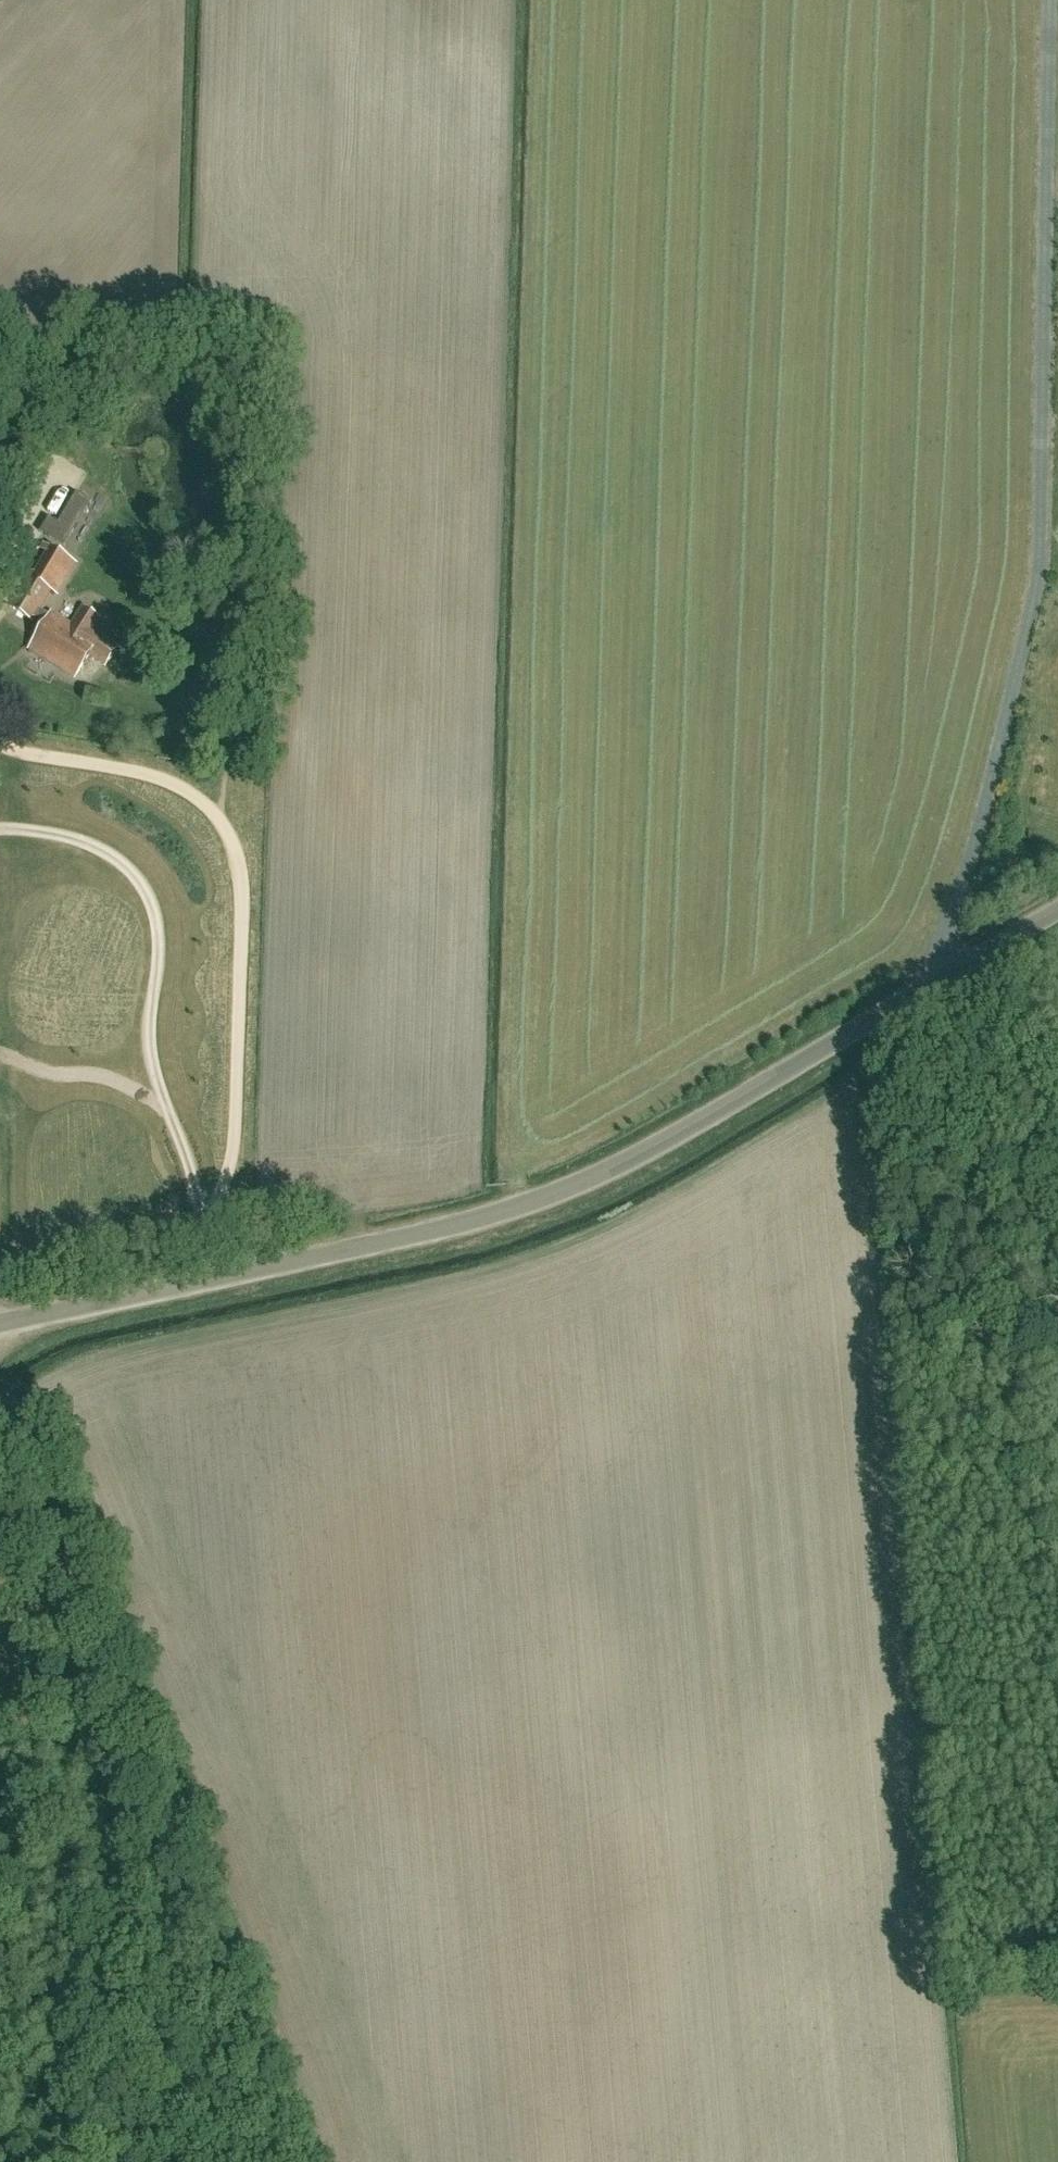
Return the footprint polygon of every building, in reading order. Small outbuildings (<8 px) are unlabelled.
[(58,523),(49,537),(63,546),(91,501),(76,492),(58,523)] [(10,607),(31,621),(51,590),(57,594),(75,565),(46,546),(43,550),(50,554),(36,575),(32,572),(10,607)] [(118,647),(94,631),(101,618),(80,606),(69,625),(52,614),(29,649),(74,678),(88,656),(105,667),(118,647)]
